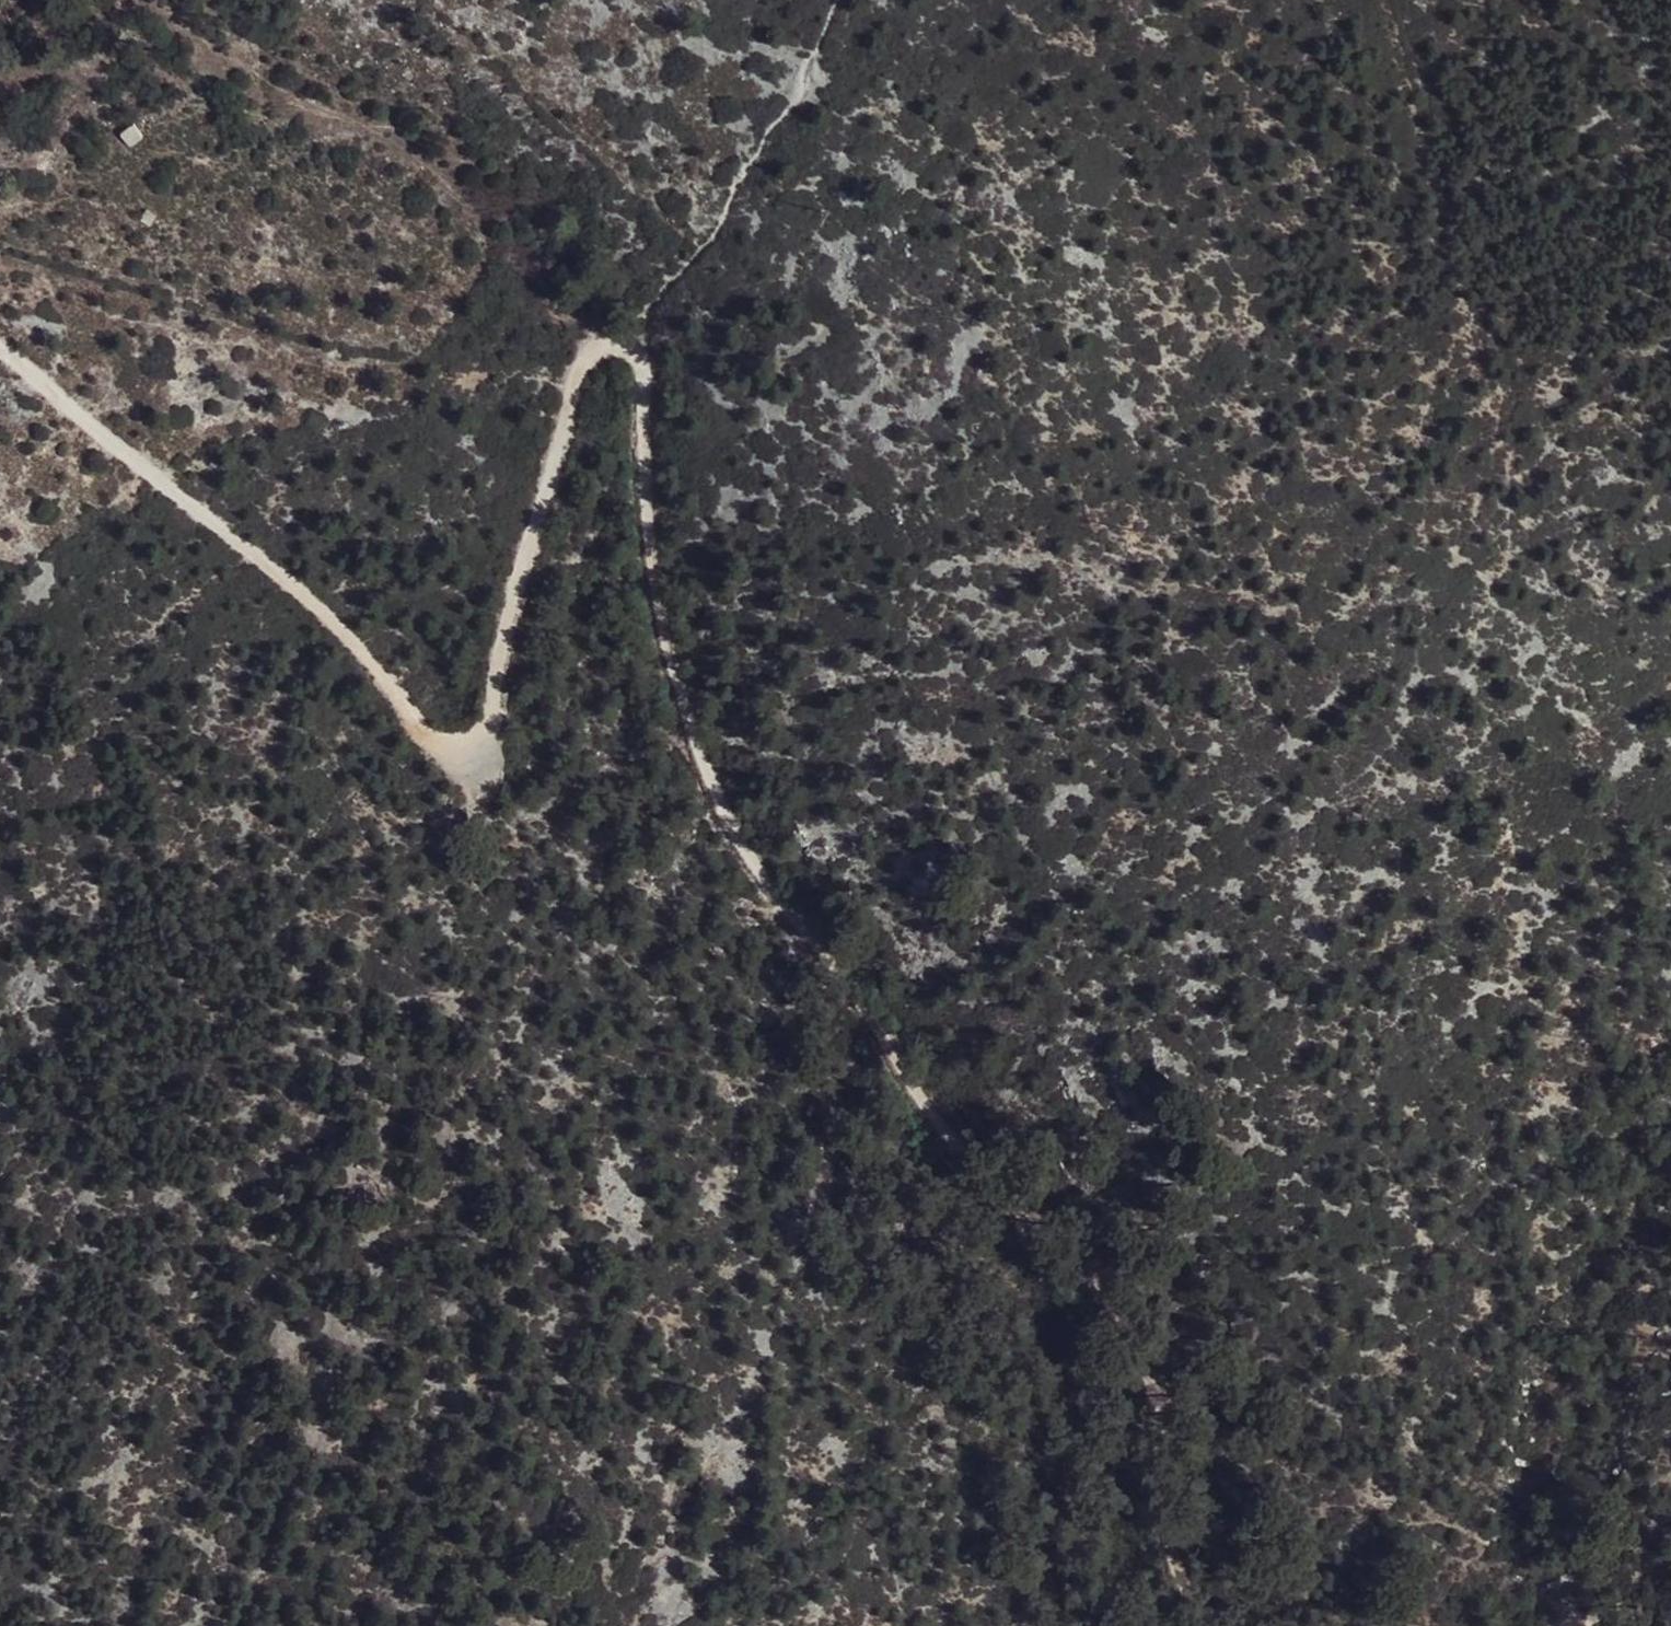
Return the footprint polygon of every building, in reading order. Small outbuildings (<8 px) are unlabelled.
[(119,133),(133,142),(145,123),(131,115),(119,133)]
